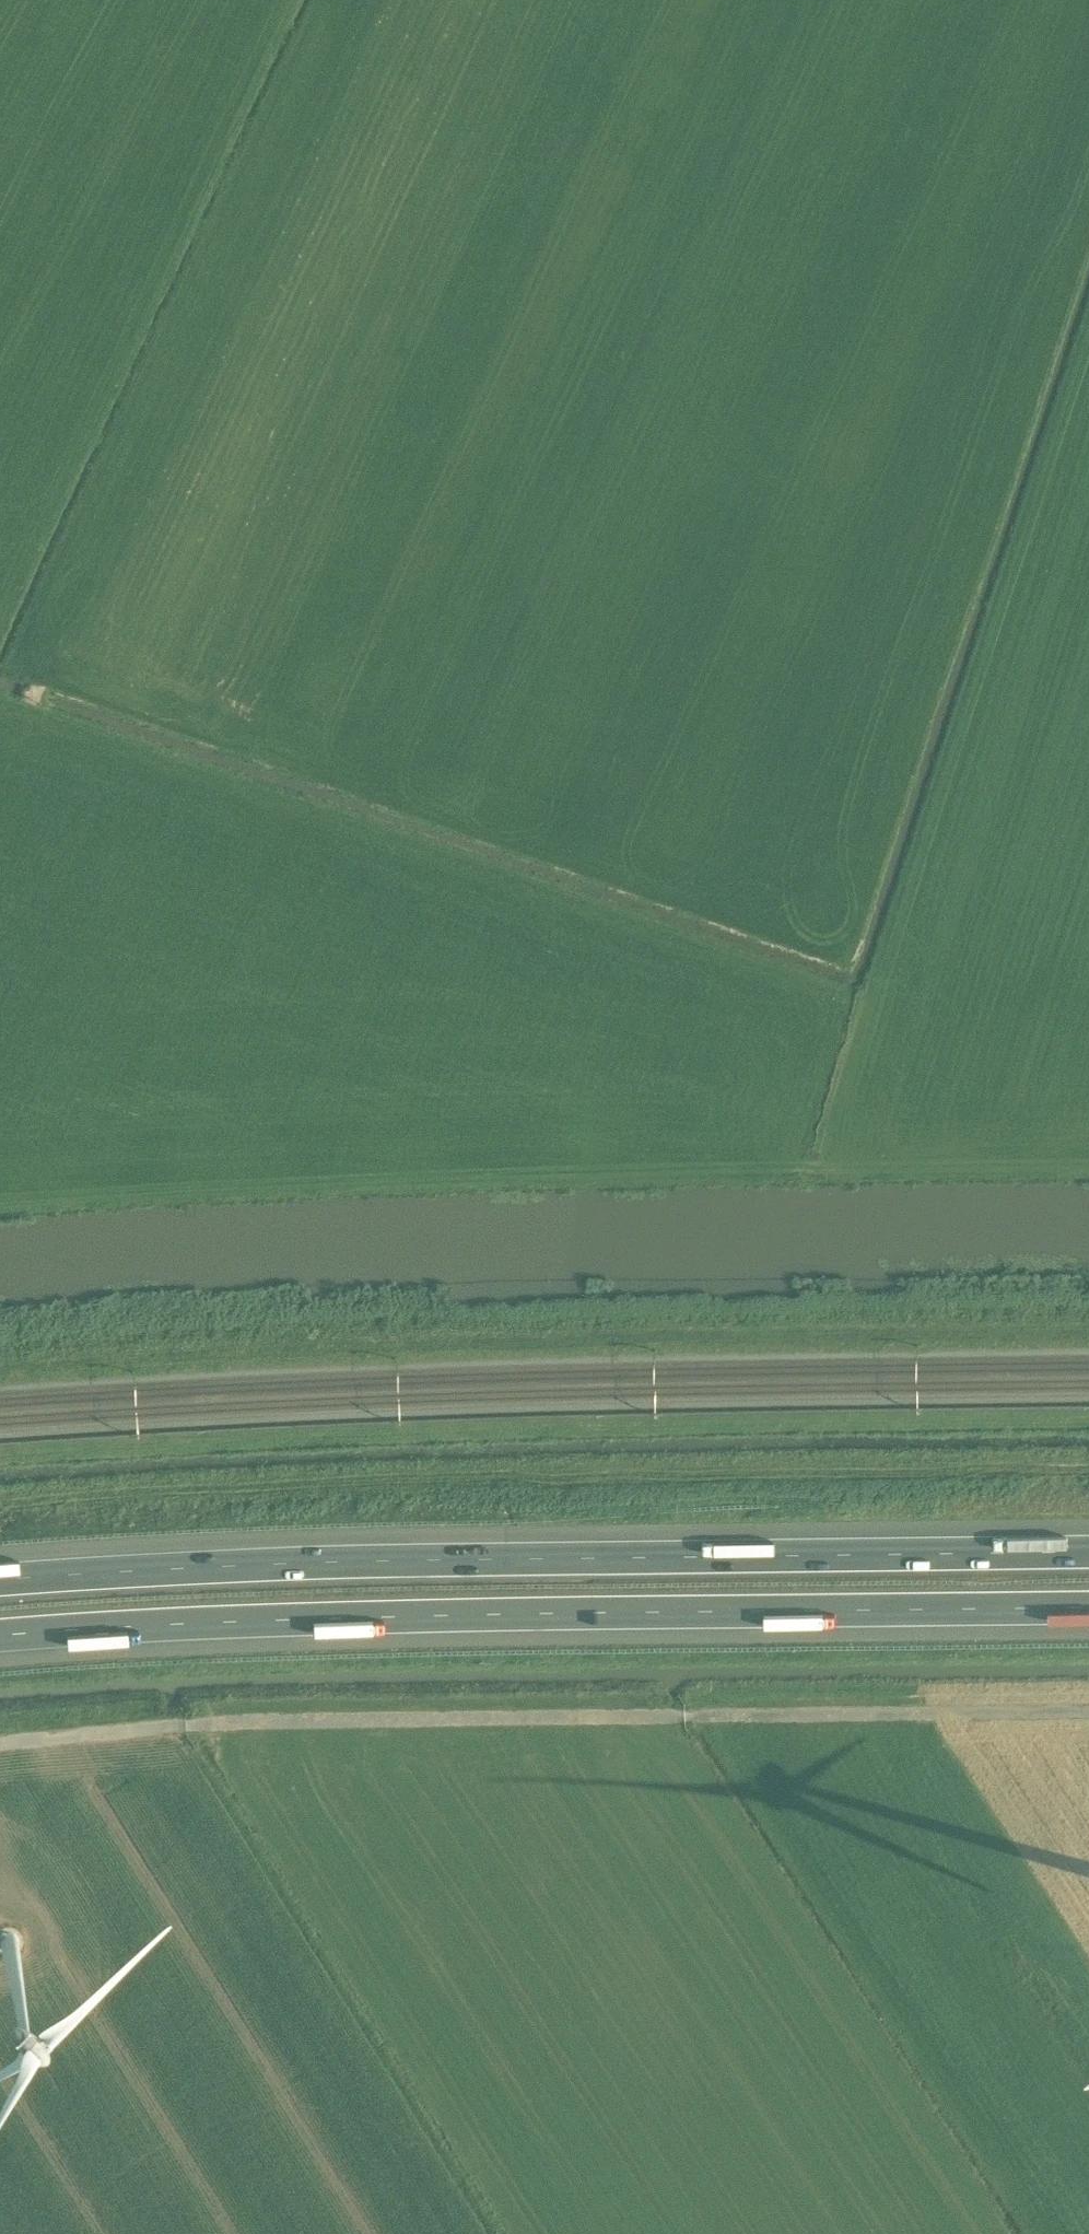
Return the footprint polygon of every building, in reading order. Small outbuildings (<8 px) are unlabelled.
[(2,1953),(6,1955),(11,1956),(15,1954),(20,1952),(22,1948),(24,1943),(24,1939),(22,1934),(19,1930),(15,1928),(11,1926),(6,1927),(1,1929),(0,1930),(0,1952),(2,1953)]
